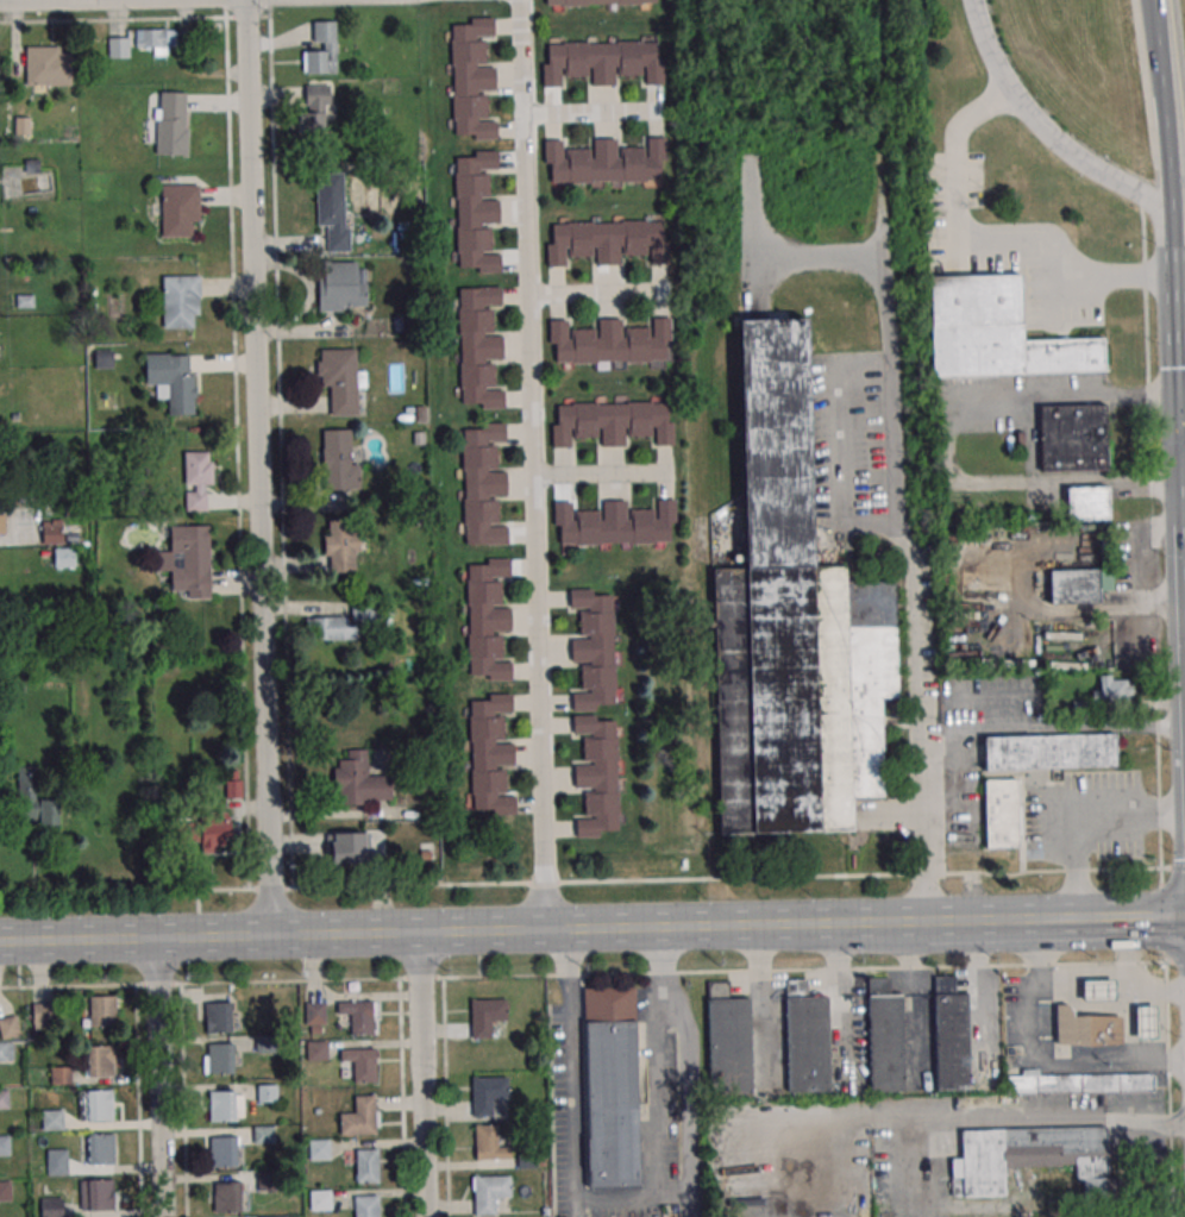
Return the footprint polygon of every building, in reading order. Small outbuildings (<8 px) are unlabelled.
[(494,19),(471,20),(471,26),(452,26),(456,133),(475,133),(476,139),(497,139),(497,120),(478,120),(478,118),(488,118),(487,93),(477,93),(477,90),(496,90),(495,68),(477,68),(477,65),(485,65),(485,40),(476,40),(476,38),(495,38),(494,19)] [(336,21),(313,21),(313,48),(302,48),(302,73),(336,73),(336,21)] [(176,52),(176,29),(135,29),(135,52),(176,52)] [(109,58),(129,58),(129,38),(109,38),(109,58)] [(543,87),(541,64),(547,64),(546,43),(657,40),(657,59),(663,59),(664,82),(646,82),(645,64),(641,64),(641,74),(616,75),(616,65),(614,65),(614,84),(591,84),(591,65),(589,65),(589,75),(564,76),(563,65),(560,65),(562,86),(543,87)] [(26,46),(26,85),(73,85),(73,46),(26,46)] [(328,133),(328,84),(301,84),(301,133),(328,133)] [(149,142),(156,142),(156,155),(187,155),(186,91),(160,92),(160,120),(149,120),(149,142)] [(544,140),(544,162),(550,162),(551,183),(660,180),(659,138),(647,138),(647,157),(645,157),(644,146),(619,148),(619,157),(616,157),(616,138),(594,139),(594,158),(591,158),(591,149),(566,150),(566,159),(563,159),(563,140),(544,140)] [(497,151),(475,152),(475,158),(456,158),(459,265),(479,265),(479,271),(501,271),(501,252),(482,253),(482,250),(491,250),(490,225),(481,226),(481,222),(500,222),(499,200),(481,200),(481,197),(489,197),(489,172),(479,172),(479,170),(499,170),(497,151)] [(317,173),(316,228),(328,228),(327,251),(347,251),(348,173),(317,173)] [(198,185),(161,185),(161,237),(198,237),(198,185)] [(547,266),(546,245),(552,244),(552,224),(662,220),(662,240),(667,240),(669,262),(651,263),(650,244),(646,244),(647,255),(622,255),(621,245),(619,245),(620,264),(597,265),(596,246),(594,246),(594,256),(569,256),(569,246),(565,246),(566,266),(547,266)] [(318,311),(365,311),(365,262),(318,262),(318,311)] [(929,276),(932,375),(1104,370),(1103,337),(1022,339),(1020,274),(929,276)] [(162,275),(162,328),(199,328),(199,275),(162,275)] [(501,288),(478,288),(478,294),(459,295),(462,402),(482,401),(483,408),(504,407),(504,388),(485,389),(485,385),(495,385),(494,362),(484,362),(484,359),(503,358),(502,335),(484,337),(484,333),(493,333),(493,309),(483,309),(482,307),(502,306),(501,288)] [(548,321),(550,343),(556,343),(556,363),(666,360),(665,339),(671,339),(670,318),(653,319),(653,338),(650,338),(650,327),(625,328),(625,338),(622,338),(622,319),(600,320),(600,338),(597,338),(596,330),(571,330),(572,340),(569,340),(569,320),(548,321)] [(717,833),(854,831),(853,797),(883,796),(882,697),(896,697),(894,579),(846,579),(846,566),(810,566),(807,318),(740,319),(743,553),(730,553),(730,563),(714,563),(717,833)] [(330,385),(330,416),(357,416),(357,388),(365,388),(365,371),(356,371),(356,348),(318,349),(318,385),(330,385)] [(145,385),(159,385),(159,397),(168,397),(168,415),(194,415),(194,354),(145,354),(145,385)] [(552,448),(552,427),(558,426),(557,406),(666,402),(667,422),(673,422),(673,444),(656,445),(656,426),(652,426),(652,437),(627,437),(627,427),(625,427),(625,446),(602,447),(602,428),(598,428),(598,437),(573,438),(573,428),(571,428),(571,448),(552,448)] [(1037,404),(1104,403),(1105,470),(1040,471),(1037,404)] [(504,424),(482,425),(482,431),(463,431),(466,538),(487,538),(487,544),(508,542),(508,525),(490,525),(489,522),(499,522),(497,497),(489,497),(488,495),(507,495),(506,472),(488,472),(488,470),(497,469),(496,445),(487,445),(487,443),(506,443),(504,424)] [(355,429),(322,429),(323,489),(355,489),(355,429)] [(212,485),(212,451),(184,451),(185,511),(207,511),(206,486),(212,485)] [(1109,486),(1064,486),(1064,520),(1109,520),(1109,486)] [(552,502),(553,523),(559,523),(559,544),(670,541),(669,520),(675,520),(673,500),(657,500),(657,519),(653,519),(653,508),(628,509),(628,519),(626,519),(626,500),(603,501),(603,519),(601,520),(600,510),(576,512),(576,521),(572,521),(572,501),(552,502)] [(357,518),(326,518),(326,572),(357,572),(357,518)] [(42,544),(63,544),(63,524),(42,524),(42,544)] [(210,599),(209,525),(170,526),(170,553),(159,553),(159,569),(170,569),(171,591),(184,590),(184,599),(210,599)] [(75,567),(75,547),(52,547),(52,567),(75,567)] [(509,559),(487,560),(487,566),(468,566),(470,673),(490,673),(491,679),(513,678),(513,660),(494,660),(494,658),(503,658),(502,633),(493,633),(493,631),(512,631),(510,608),(493,608),(493,606),(501,604),(501,581),(491,581),(491,578),(510,578),(509,559)] [(1049,604),(1099,604),(1099,591),(1111,591),(1111,569),(1049,569),(1049,604)] [(570,591),(592,590),(592,596),(613,596),(615,703),(596,703),(596,710),(573,710),(573,692),(591,691),(591,689),(582,689),(582,664),(591,664),(590,661),(572,661),(571,639),(590,639),(590,636),(581,636),(579,611),(589,611),(589,609),(570,609),(570,591)] [(379,620),(379,601),(352,601),(352,620),(379,620)] [(344,617),(306,617),(305,640),(355,640),(355,625),(344,625),(344,617)] [(1092,688),(1092,700),(1132,700),(1132,676),(1099,676),(1099,688),(1092,688)] [(512,694),(489,695),(489,701),(470,701),(472,808),(493,808),(494,814),(515,814),(515,795),(496,796),(496,792),(506,792),(504,767),(495,769),(495,765),(514,765),(513,742),(495,742),(495,740),(503,740),(503,715),(494,715),(494,713),(513,713),(512,694)] [(572,716),(596,715),(596,721),(615,721),(619,828),(598,828),(598,835),(577,836),(576,817),(594,816),(594,814),(585,814),(584,790),(594,789),(594,786),(575,788),(575,765),(592,764),(592,761),(583,761),(583,736),(592,736),(592,734),(573,735),(572,716)] [(989,773),(1036,772),(1036,770),(1117,767),(1116,735),(1036,738),(1036,740),(987,741),(989,773)] [(368,748),(347,748),(347,761),(333,761),(334,804),(392,804),(392,775),(368,775),(368,748)] [(60,800),(39,799),(39,770),(19,769),(17,824),(60,825),(60,800)] [(1020,851),(1018,783),(986,783),(986,851),(1020,851)] [(199,851),(231,851),(230,812),(199,813),(200,820),(182,820),(182,846),(199,846),(199,851)] [(329,864),(368,864),(368,832),(329,832),(329,864)] [(1083,1003),(1117,1003),(1117,981),(1083,983),(1083,1003)] [(638,1188),(636,988),(585,988),(587,1188),(638,1188)] [(933,995),(966,993),(968,1089),(935,1090),(933,995)] [(83,1027),(115,1027),(115,996),(83,996),(83,1027)] [(867,996),(901,996),(903,1091),(870,1091),(867,996)] [(785,998),(827,997),(829,1091),(788,1092),(785,998)] [(707,999),(748,998),(751,1093),(710,1094),(707,999)] [(493,1037),(493,1024),(506,1024),(506,999),(470,999),(470,1037),(493,1037)] [(231,1033),(231,1001),(205,1001),(205,1033),(231,1033)] [(349,1034),(374,1034),(374,1001),(336,1001),(336,1015),(349,1015),(349,1034)] [(32,1024),(52,1024),(52,1002),(32,1002),(32,1024)] [(305,1002),(305,1033),(325,1033),(325,1002),(305,1002)] [(1122,1045),(1122,1018),(1074,1018),(1074,1014),(1074,1011),(1073,1010),(1071,1009),(1068,1008),(1057,1008),(1057,1046),(1090,1049),(1122,1045)] [(1137,1041),(1159,1041),(1158,1008),(1136,1008),(1137,1041)] [(20,1035),(16,1015),(0,1018),(0,1033),(1,1039),(20,1035)] [(272,1036),(255,1036),(255,1052),(272,1052),(272,1036)] [(327,1040),(306,1040),(306,1060),(327,1060),(327,1040)] [(14,1061),(14,1042),(0,1042),(0,1061),(14,1061)] [(204,1042),(204,1073),(234,1074),(234,1042),(204,1042)] [(87,1046),(113,1045),(113,1075),(87,1077),(87,1046)] [(375,1048),(340,1048),(340,1061),(353,1061),(353,1081),(375,1081),(375,1048)] [(1154,1073),(1020,1073),(1020,1075),(1007,1075),(1007,1093),(1154,1092),(1154,1073)] [(471,1078),(508,1077),(508,1098),(494,1098),(494,1115),(472,1116),(471,1078)] [(277,1084),(257,1084),(257,1102),(277,1102),(277,1084)] [(86,1090),(112,1090),(113,1119),(87,1121),(86,1090)] [(208,1091),(234,1090),(236,1121),(209,1122),(208,1091)] [(339,1112),(339,1134),(376,1134),(375,1094),(355,1094),(355,1112),(339,1112)] [(42,1130),(63,1130),(63,1109),(42,1109),(42,1130)] [(474,1159),(509,1159),(509,1138),(497,1138),(497,1125),(474,1125),(474,1159)] [(254,1143),(274,1143),(274,1126),(254,1126),(254,1143)] [(961,1128),(961,1158),(951,1158),(952,1197),(1005,1196),(1005,1168),(1074,1167),(1075,1180),(1082,1180),(1082,1197),(1109,1196),(1108,1126),(961,1128)] [(9,1156),(9,1134),(0,1134),(0,1156),(9,1156)] [(87,1134),(113,1134),(114,1165),(87,1165),(87,1134)] [(209,1136),(236,1136),(237,1167),(211,1167),(209,1136)] [(308,1140),(330,1140),(330,1159),(309,1159),(308,1140)] [(355,1149),(377,1148),(378,1183),(356,1183),(355,1149)] [(46,1175),(67,1175),(67,1149),(46,1149),(46,1175)] [(474,1177),(509,1175),(509,1197),(495,1197),(495,1213),(474,1215),(474,1177)] [(86,1179),(112,1179),(113,1210),(87,1210),(86,1179)] [(213,1181),(240,1180),(240,1211),(214,1212),(213,1181)] [(10,1182),(0,1182),(0,1200),(10,1200),(10,1182)] [(309,1191),(330,1191),(331,1210),(311,1210),(309,1191)] [(377,1196),(378,1216),(354,1216),(353,1196),(377,1196)] [(41,1199),(41,1216),(62,1216),(62,1199),(41,1199)]
